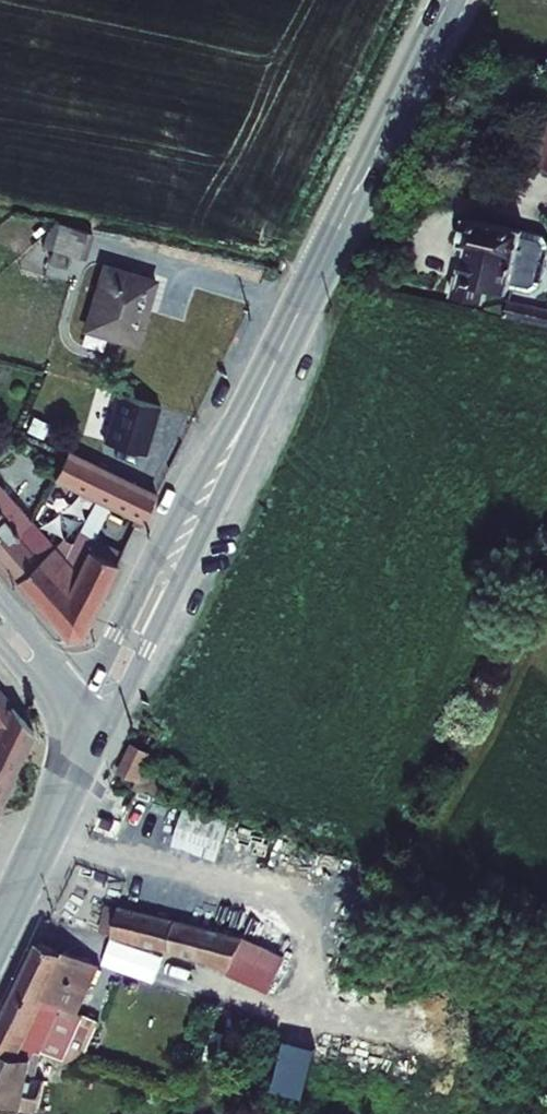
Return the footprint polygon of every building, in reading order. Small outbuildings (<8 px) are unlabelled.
[(498,306),(502,289),(546,298),(546,235),(487,222),(480,248),(492,250),(485,277),(473,275),(468,298),(498,306)] [(101,240),(68,231),(66,238),(58,236),(54,251),(95,262),(101,240)] [(169,286),(117,269),(97,330),(149,347),(169,286)] [(546,326),(546,308),(525,304),(522,321),(546,326)] [(152,449),(163,401),(98,385),(86,433),(152,449)] [(88,435),(75,463),(166,505),(179,478),(88,435)] [(24,583),(42,569),(19,541),(23,538),(16,529),(26,520),(4,494),(0,497),(0,554),(24,583)] [(86,529),(98,534),(109,505),(97,500),(86,529)] [(34,529),(26,520),(16,529),(23,538),(34,529)] [(66,567),(34,529),(23,538),(19,541),(42,569),(24,583),(76,643),(89,639),(131,559),(106,546),(85,583),(66,567)] [(0,697),(0,820),(2,821),(39,742),(0,697)] [(133,781),(148,789),(163,761),(148,753),(133,781)] [(254,941),(124,909),(117,937),(209,961),(248,979),(254,968),(243,962),(254,941)] [(243,962),(254,968),(248,979),(277,993),(293,960),(254,941),(243,962)] [(46,947),(21,997),(52,1011),(54,1006),(69,1012),(84,1019),(108,968),(46,947)] [(21,997),(9,1022),(47,1040),(45,1045),(51,1047),(66,1018),(52,1011),(21,997)] [(108,1010),(96,1004),(94,1010),(106,1015),(108,1010)] [(66,1018),(69,1012),(54,1006),(52,1011),(66,1018)] [(101,1027),(106,1015),(94,1010),(88,1021),(101,1027)] [(98,1033),(101,1027),(88,1021),(86,1028),(98,1033)] [(0,1041),(0,1049),(38,1065),(42,1055),(45,1045),(47,1040),(9,1022),(0,1041)] [(279,1089),(312,1093),(319,1043),(285,1038),(279,1089)] [(39,1079),(38,1065),(0,1049),(0,1072),(39,1079)] [(48,1057),(42,1055),(38,1065),(45,1067),(48,1057)] [(32,1113),(33,1113),(34,1109),(48,1113),(55,1082),(39,1079),(0,1072),(0,1108),(32,1113)]
